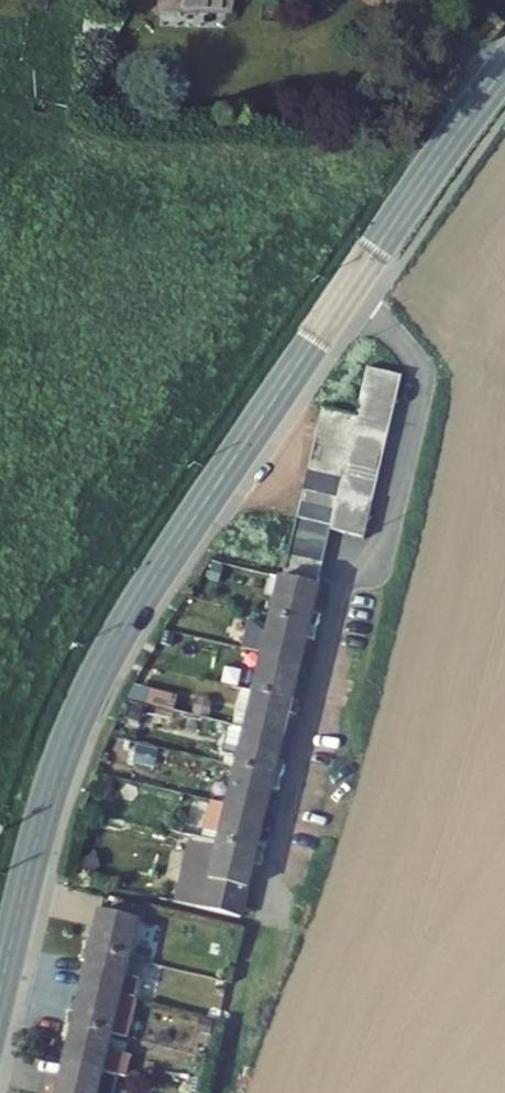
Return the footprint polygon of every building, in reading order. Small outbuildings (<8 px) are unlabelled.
[(224,0),(126,0),(126,2),(157,3),(157,12),(223,14),(224,0)] [(361,378),(396,386),(399,372),(365,362),(364,363),(365,363),(361,378)] [(358,394),(392,402),(396,386),(361,378),(358,394)] [(389,418),(392,402),(358,394),(355,411),(389,418)] [(336,407),(321,403),(320,405),(321,405),(318,419),(351,427),(355,411),(336,407)] [(385,434),(389,418),(355,411),(351,427),(385,434)] [(351,427),(318,419),(314,435),(348,443),(351,427)] [(348,443),(382,450),(385,434),(351,427),(348,443)] [(311,451),(345,458),(348,443),(314,435),(311,451)] [(378,465),(382,450),(348,443),(345,458),(378,465)] [(345,458),(311,451),(304,483),(338,491),(354,495),(371,499),(372,499),(378,465),(345,458)] [(300,500),(334,507),(338,491),(304,483),(300,500)] [(354,495),(338,491),(334,507),(331,523),(347,527),(354,495)] [(371,499),(354,495),(347,527),(364,531),(363,531),(365,532),(372,499),(371,499)] [(331,523),(334,507),(300,500),(297,515),(296,514),(296,515),(331,523)] [(331,523),(296,515),(293,531),(328,539),(331,523)] [(328,539),(293,531),(290,546),(324,555),(328,539)] [(321,571),(324,555),(290,546),(286,563),(320,571),(321,571)] [(319,578),(320,571),(286,563),(284,563),(283,570),(285,571),(319,578)] [(285,571),(276,608),(328,619),(331,607),(321,605),(327,580),(319,578),(285,571)] [(267,646),(308,656),(314,632),(324,634),(328,619),(276,608),(274,619),(254,615),(247,642),(267,646)] [(308,656),(267,646),(258,684),(306,695),(309,683),(302,681),(308,656)] [(258,684),(246,681),(237,717),(249,720),(291,729),(297,704),(304,705),(306,695),(258,684)] [(239,758),(287,769),(290,759),(284,758),(291,729),(249,720),(239,758)] [(287,769),(239,758),(229,797),(272,807),(278,781),(284,783),(287,769)] [(272,807),(229,797),(208,792),(199,829),(220,834),(270,845),(272,837),(265,835),(272,807)] [(202,836),(194,870),(253,883),(260,857),(267,859),(270,845),(220,834),(218,840),(202,836)] [(187,875),(181,898),(245,913),(253,883),(194,870),(192,876),(187,875)] [(87,932),(88,946),(137,958),(147,916),(104,906),(98,935),(87,932)] [(137,958),(88,946),(81,960),(92,963),(87,986),(128,996),(137,958)] [(128,996),(87,986),(82,1009),(70,1007),(71,1022),(121,1034),(139,1038),(148,1000),(128,996)] [(117,1050),(121,1034),(71,1022),(63,1037),(75,1040),(71,1062),(112,1073),(136,1078),(141,1055),(117,1050)] [(71,1062),(65,1088),(53,1085),(54,1092),(108,1092),(112,1073),(71,1062)]
